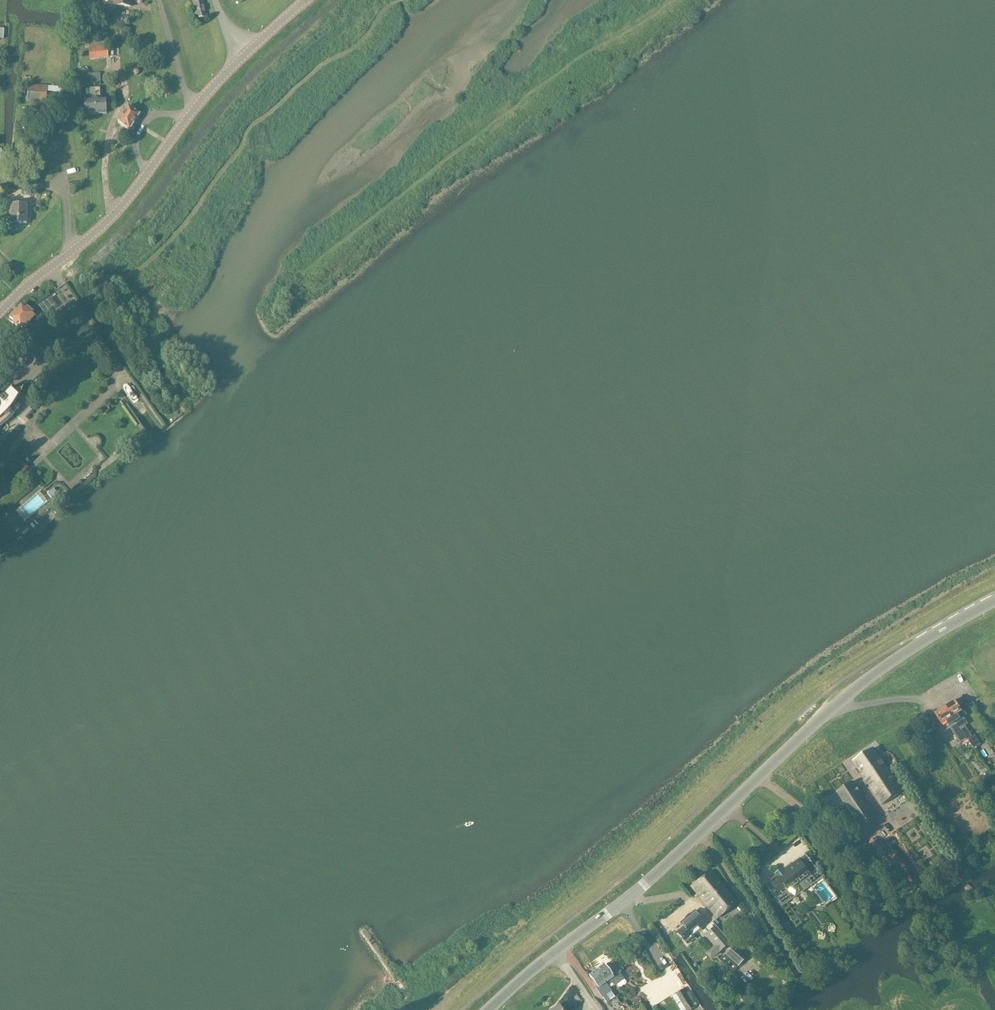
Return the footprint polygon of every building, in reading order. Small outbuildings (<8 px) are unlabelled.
[(132,0),(114,0),(114,7),(131,8),(132,0)] [(192,1),(197,19),(207,16),(203,0),(192,0),(192,1)] [(90,59),(107,57),(106,47),(89,49),(90,59)] [(101,84),(101,83),(100,73),(89,74),(89,84),(101,84)] [(46,102),(47,86),(28,85),(27,101),(46,102)] [(85,114),(95,114),(95,88),(90,88),(90,99),(84,99),(85,114)] [(95,88),(95,114),(106,114),(106,99),(100,99),(100,88),(95,88)] [(130,131),(140,114),(128,107),(118,123),(130,131)] [(27,224),(27,205),(11,204),(11,223),(27,224)] [(20,326),(20,327),(23,330),(35,317),(31,313),(32,312),(26,307),(25,309),(21,305),(16,312),(15,311),(9,317),(14,321),(12,323),(18,328),(20,326)] [(0,425),(3,423),(6,420),(8,418),(11,415),(12,414),(10,411),(10,410),(12,408),(14,405),(16,402),(18,399),(20,396),(21,393),(23,390),(24,388),(23,387),(22,389),(14,390),(11,387),(0,399),(0,425)] [(54,488),(46,494),(53,502),(60,496),(54,488)] [(945,707),(955,722),(959,719),(957,714),(962,711),(956,700),(945,707)] [(961,744),(966,740),(959,728),(959,729),(955,722),(945,707),(935,714),(942,724),(947,721),(950,725),(949,725),(961,744)] [(965,726),(959,728),(966,740),(968,739),(972,737),(965,726)] [(972,737),(968,739),(974,748),(981,744),(975,735),(972,737)] [(854,761),(863,776),(882,805),(902,791),(874,748),(854,761)] [(993,776),(983,782),(994,799),(994,779),(993,776)] [(859,826),(863,824),(875,816),(853,781),(837,792),(859,826)] [(881,838),(872,845),(877,853),(887,847),(881,838)] [(966,848),(972,858),(978,854),(972,845),(966,848)] [(777,881),(773,884),(781,895),(776,899),(775,900),(780,908),(782,907),(793,898),(791,895),(788,891),(799,883),(802,887),(804,890),(810,886),(823,877),(812,863),(806,854),(799,860),(787,868),(785,866),(779,871),(775,874),(777,876),(779,880),(777,881)] [(717,918),(737,903),(711,870),(690,887),(717,918)] [(780,909),(775,914),(784,928),(789,924),(790,923),(780,909)] [(700,928),(705,923),(694,911),(681,922),(685,926),(677,932),(687,944),(694,938),(688,931),(697,924),(700,928)] [(715,926),(706,934),(715,945),(706,953),(711,959),(720,951),(729,942),(715,926)] [(734,944),(725,954),(720,960),(734,972),(739,966),(747,956),(734,944)] [(596,970),(605,983),(610,980),(614,986),(624,979),(612,962),(606,967),(604,964),(596,970)] [(611,991),(605,983),(596,970),(589,975),(598,987),(596,988),(602,997),(611,991)] [(710,974),(705,978),(714,993),(720,989),(710,974)] [(694,1001),(686,987),(676,993),(686,1009),(691,1009),(698,1006),(694,1001)]
